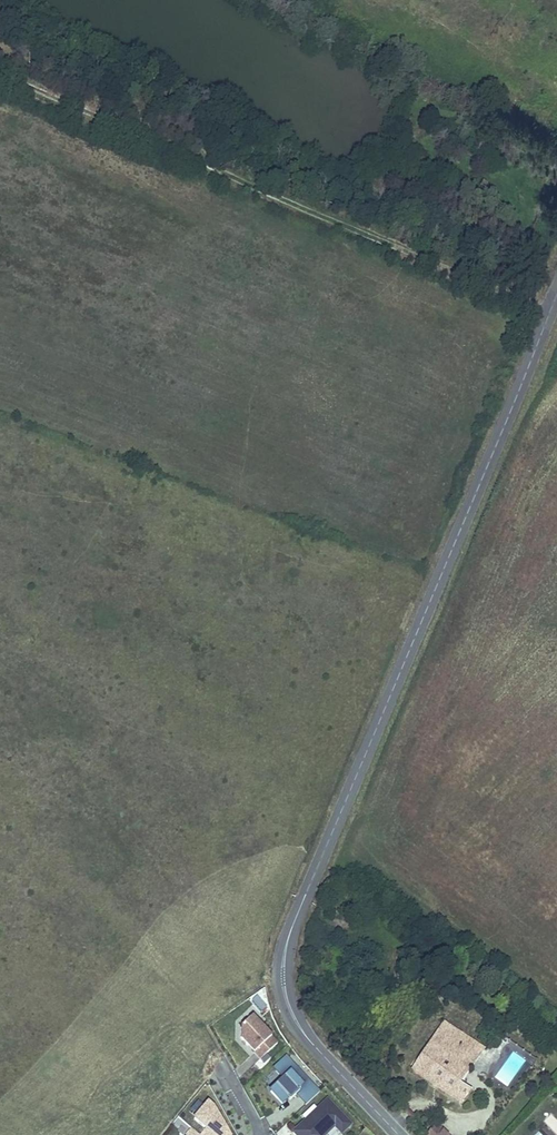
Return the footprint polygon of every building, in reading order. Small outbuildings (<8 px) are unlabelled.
[(277,1044),(252,1017),(240,1028),(240,1039),(247,1047),(250,1044),(256,1051),(253,1053),(260,1060),(277,1044)] [(480,1055),(484,1049),(444,1021),(440,1027),(480,1055)] [(460,1083),(449,1075),(457,1063),(469,1071),(480,1055),(440,1027),(411,1069),(462,1104),(471,1091),(460,1083)] [(250,1044),(247,1047),(253,1053),(256,1051),(250,1044)] [(319,1092),(286,1058),(275,1068),(285,1078),(270,1092),(281,1104),(287,1099),(289,1101),(295,1095),(297,1094),(306,1104),(319,1092)] [(460,1083),(469,1071),(457,1063),(449,1075),(460,1083)] [(297,1094),(295,1095),(305,1106),(306,1104),(297,1094)] [(196,1115),(204,1105),(198,1100),(190,1110),(196,1115)] [(214,1106),(207,1101),(204,1105),(196,1115),(192,1119),(205,1130),(201,1134),(230,1134),(214,1106)] [(327,1101),(317,1109),(319,1111),(307,1124),(305,1122),(292,1133),(294,1134),(325,1134),(334,1127),(341,1134),(350,1125),(327,1101)] [(317,1109),(305,1122),(307,1124),(319,1111),(317,1109)] [(435,1125),(426,1134),(446,1134),(435,1125)]
